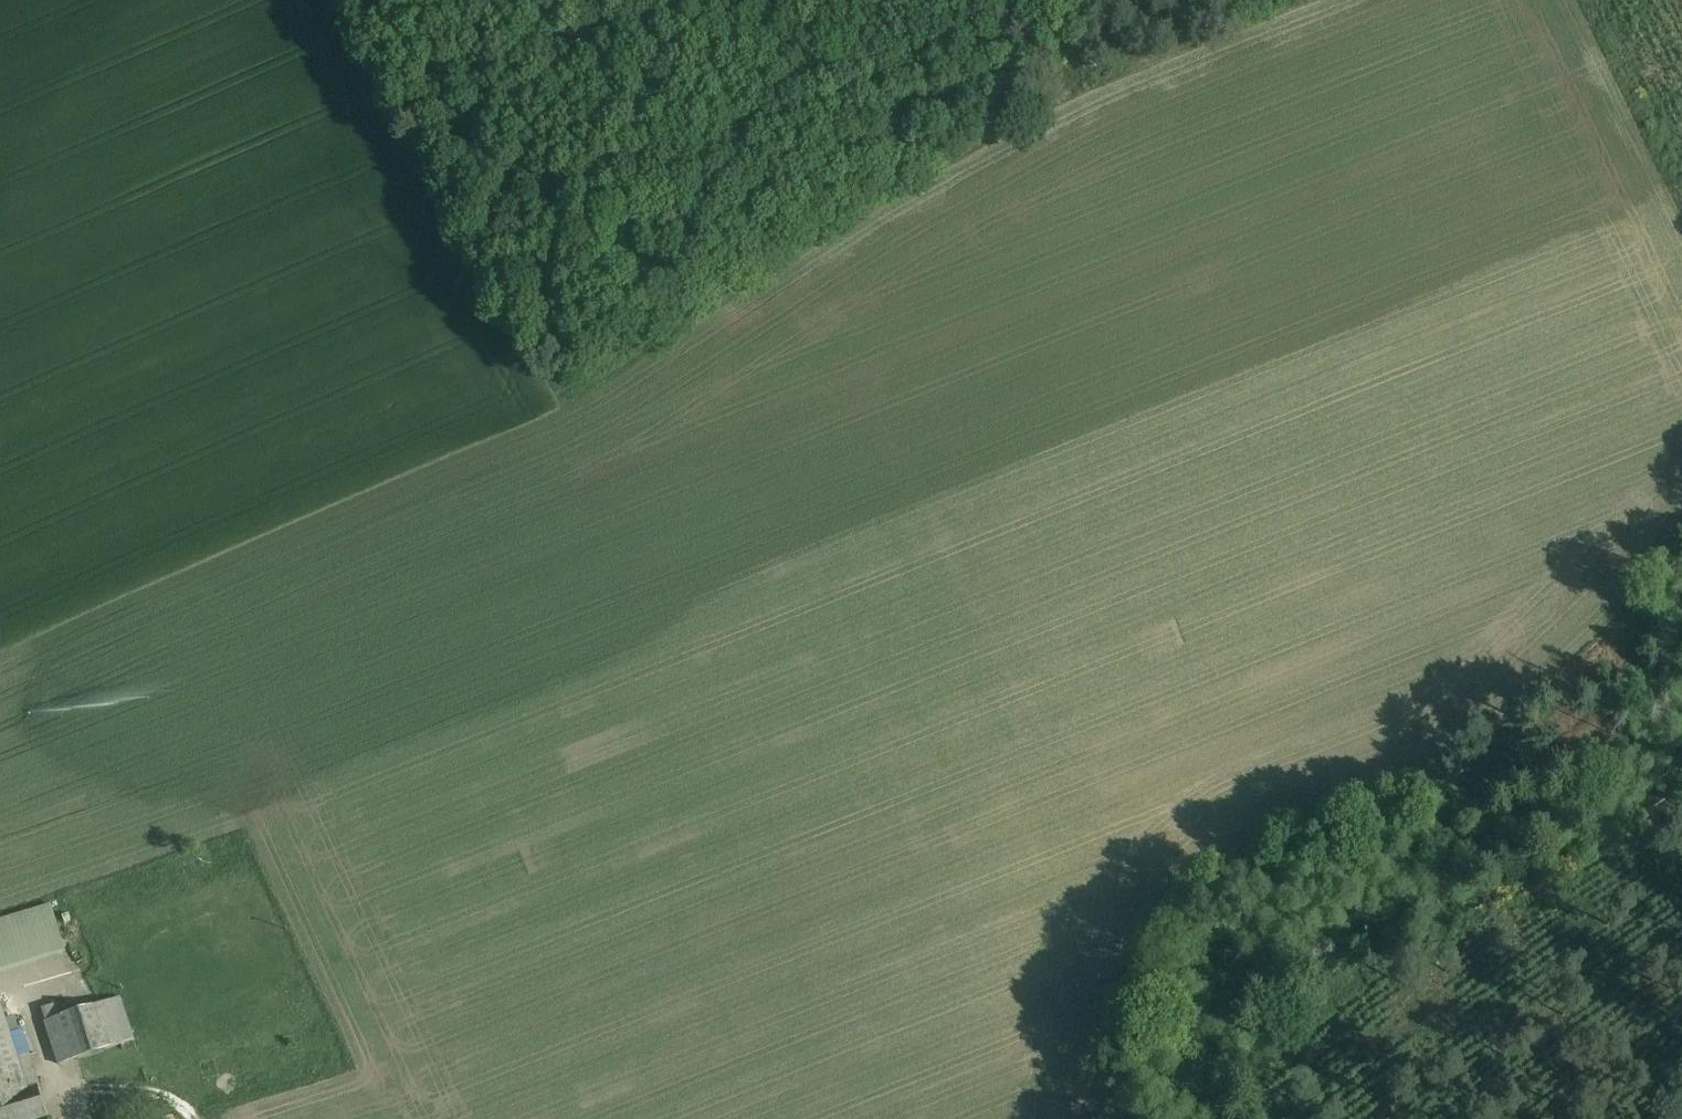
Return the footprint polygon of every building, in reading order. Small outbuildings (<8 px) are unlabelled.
[(0,922),(0,972),(50,957),(65,952),(52,906),(0,922)] [(120,999),(47,1024),(61,1067),(100,1055),(99,1055),(135,1043),(120,999)] [(0,1007),(0,1103),(40,1090),(30,1057),(18,1061),(1,1006),(0,1007)] [(49,1117),(40,1090),(0,1103),(0,1118),(43,1118),(49,1117)]
